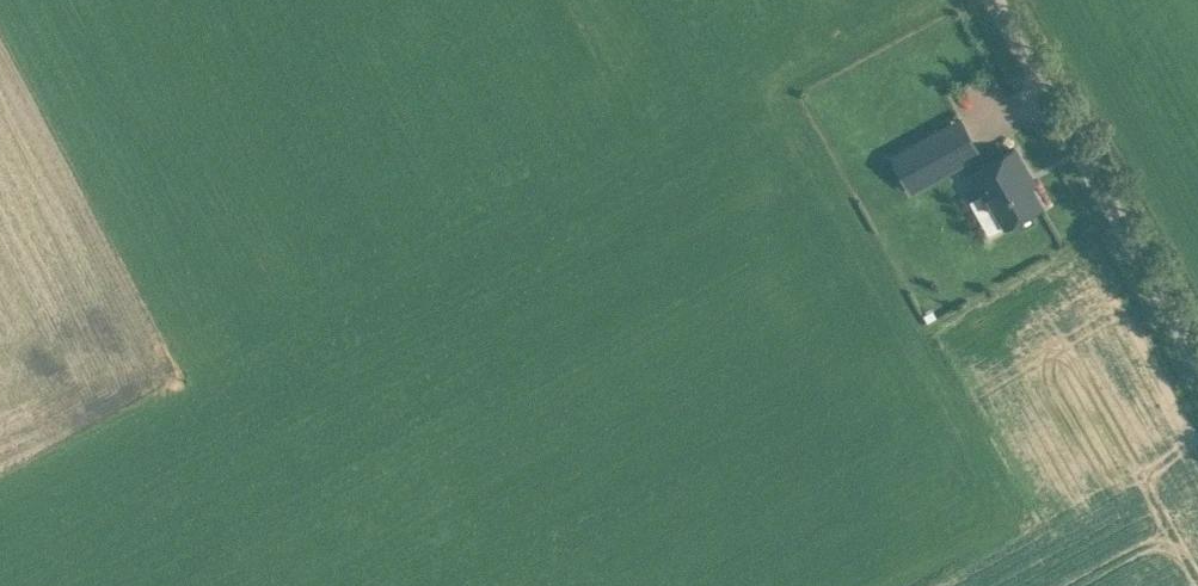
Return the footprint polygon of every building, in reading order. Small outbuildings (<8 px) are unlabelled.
[(911,189),(958,163),(940,131),(893,157),(911,189)] [(1043,205),(1025,172),(1029,170),(1016,147),(972,172),(986,197),(990,195),(1007,225),(1043,205)]
